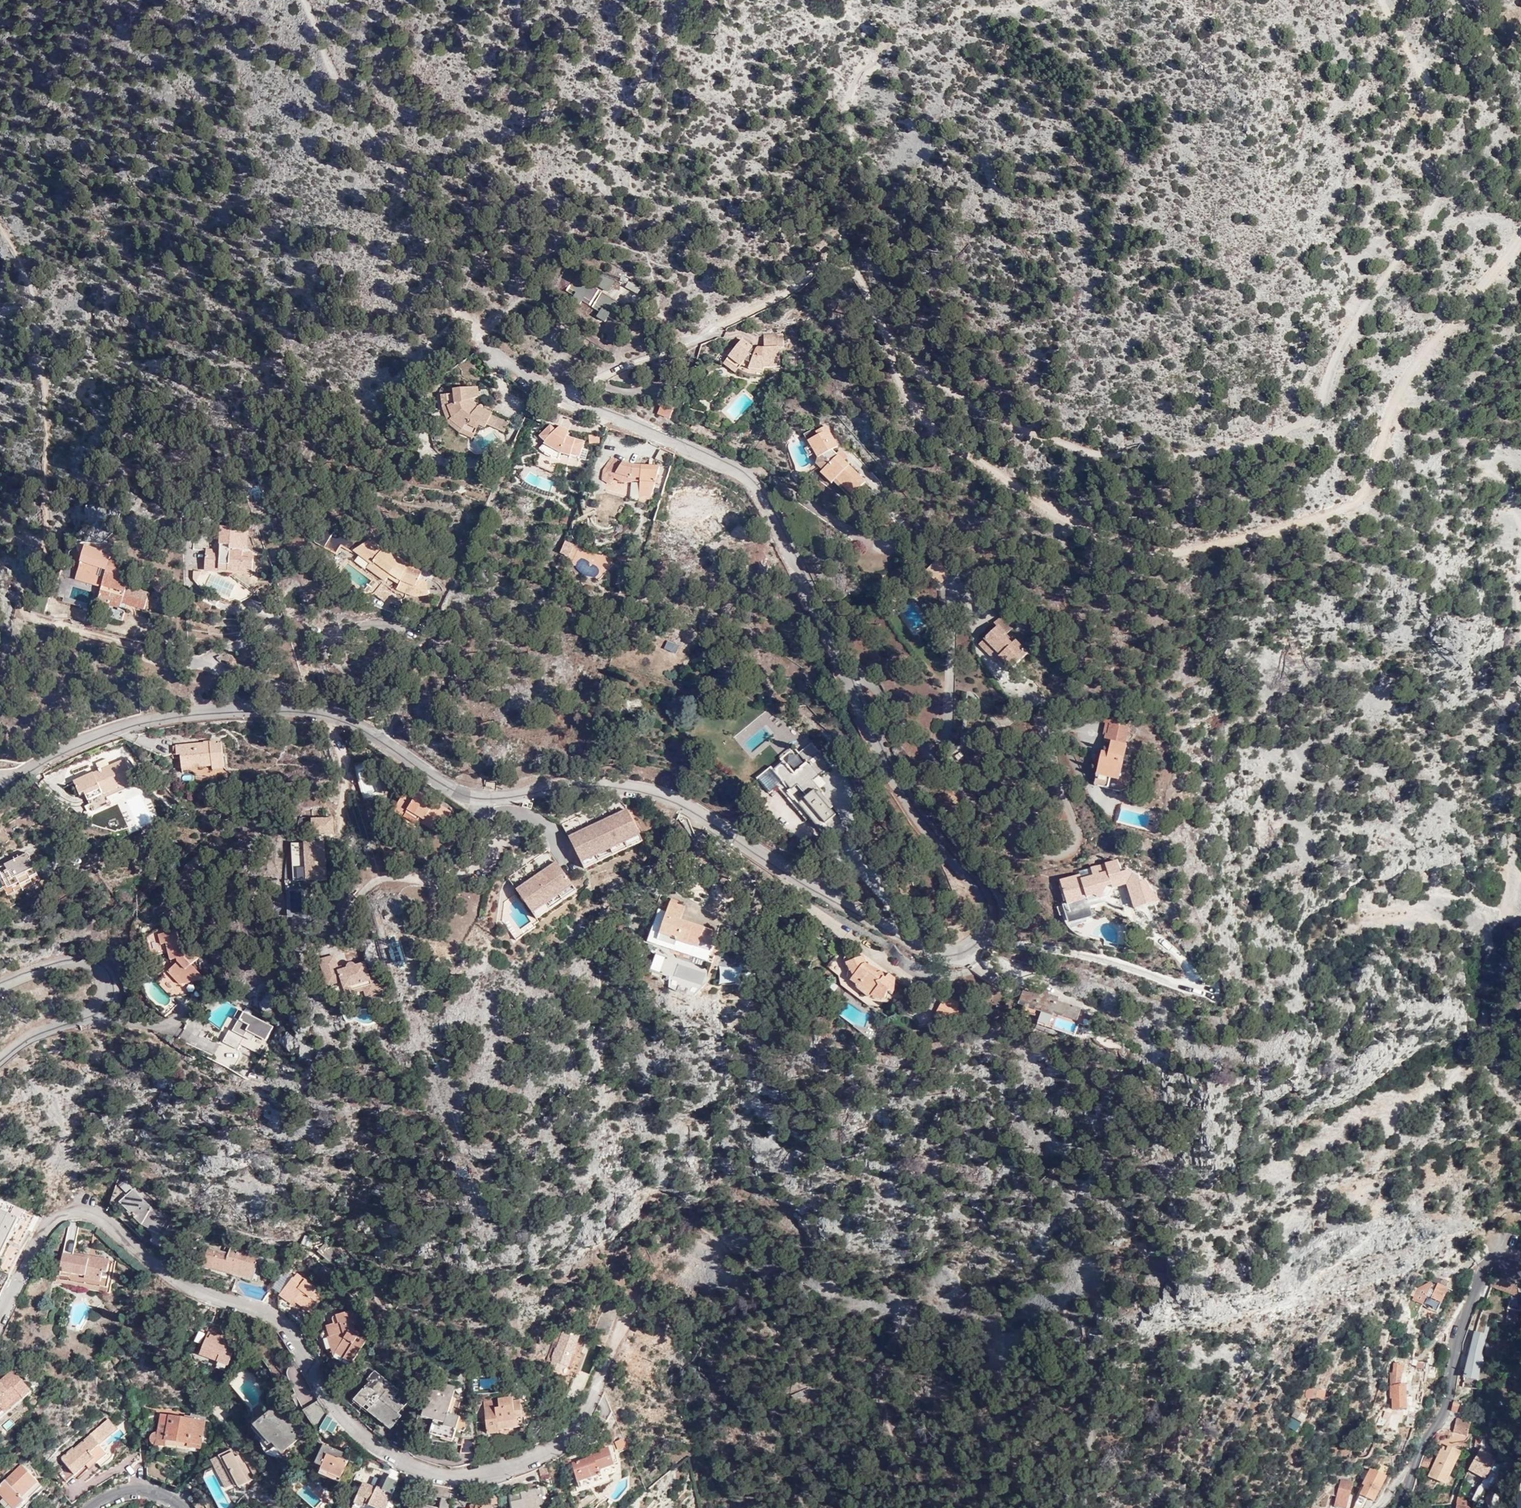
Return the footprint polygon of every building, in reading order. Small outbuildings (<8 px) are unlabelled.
[(603,271),(595,284),(608,292),(615,279),(603,271)] [(599,290),(577,276),(567,292),(574,296),(571,302),(579,307),(583,302),(590,306),(599,290)] [(641,289),(630,282),(627,287),(638,294),(641,289)] [(625,306),(603,292),(593,308),(601,312),(597,318),(606,323),(609,318),(616,322),(625,306)] [(755,349),(755,350),(752,348),(753,346),(742,338),(726,359),(739,369),(747,374),(754,375),(764,375),(764,366),(780,366),(779,347),(784,347),(783,333),(763,334),(764,347),(758,347),(757,347),(756,347),(756,348),(755,348),(755,349)] [(726,359),(722,363),(735,373),(739,369),(726,359)] [(448,394),(449,406),(454,418),(450,421),(464,430),(476,435),(480,425),(487,428),(489,425),(494,414),(479,407),(471,399),(479,396),(478,387),(455,389),(456,393),(448,394)] [(450,421),(454,418),(449,406),(448,394),(442,395),(444,408),(449,422),(450,421)] [(673,410),(661,405),(658,413),(670,418),(673,410)] [(511,421),(494,414),(489,425),(506,432),(511,421)] [(474,439),(476,435),(464,430),(450,421),(449,422),(447,423),(464,434),(474,439)] [(556,430),(550,425),(539,436),(546,442),(552,449),(561,451),(561,453),(579,458),(584,441),(566,436),(556,430)] [(556,430),(566,436),(568,430),(560,426),(556,430)] [(837,446),(825,426),(816,431),(818,434),(808,440),(818,457),(816,464),(823,470),(820,472),(831,483),(833,481),(852,499),(867,483),(843,461),(837,454),(832,450),(837,446)] [(599,435),(591,435),(589,442),(589,444),(600,443),(599,435)] [(552,449),(546,442),(540,449),(545,454),(552,457),(559,459),(561,453),(561,451),(552,449)] [(661,447),(657,460),(665,464),(671,452),(661,447)] [(840,451),(837,454),(843,461),(847,457),(840,451)] [(646,496),(655,467),(641,465),(622,462),(612,456),(603,469),(603,480),(612,483),(614,479),(622,482),(632,482),(632,480),(640,481),(640,495),(646,496)] [(646,496),(651,497),(660,467),(655,467),(646,496)] [(238,528),(221,527),(220,550),(207,549),(206,562),(235,564),(235,568),(253,569),(254,558),(243,558),(243,550),(248,550),(249,535),(237,534),(238,528)] [(914,542),(910,538),(895,551),(900,557),(914,542)] [(390,576),(392,574),(394,574),(396,574),(398,575),(400,576),(402,578),(402,579),(403,580),(401,584),(399,590),(415,597),(428,595),(426,585),(420,582),(421,579),(405,572),(408,564),(394,553),(391,557),(369,541),(354,550),(371,563),(373,564),(375,562),(383,568),(378,575),(386,581),(390,576)] [(573,544),(565,541),(561,554),(569,557),(573,544)] [(914,542),(900,557),(905,563),(921,550),(914,542)] [(128,580),(119,578),(123,564),(110,560),(111,557),(103,554),(103,552),(86,546),(77,580),(102,587),(98,603),(107,605),(104,616),(123,622),(128,605),(145,610),(150,593),(127,586),(128,580)] [(405,572),(421,579),(426,566),(410,559),(408,564),(405,572)] [(937,559),(925,571),(939,585),(951,572),(937,559)] [(235,564),(206,562),(205,572),(253,574),(253,569),(235,568),(235,564)] [(373,564),(371,563),(368,567),(378,575),(383,568),(375,562),(373,564)] [(202,572),(194,572),(194,578),(196,582),(201,582),(202,572)] [(392,574),(390,576),(401,584),(403,580),(402,579),(402,578),(400,576),(398,575),(396,574),(394,574),(392,574)] [(428,582),(421,579),(420,582),(426,585),(428,595),(430,595),(428,582)] [(1012,627),(1001,616),(995,622),(999,626),(980,645),(995,661),(998,658),(1001,655),(1006,661),(1003,664),(1010,671),(1029,653),(1016,640),(1012,644),(1004,635),(1012,627)] [(668,641),(665,648),(676,653),(679,646),(668,641)] [(998,658),(1003,664),(1006,661),(1001,655),(998,658)] [(1106,733),(1108,734),(1110,723),(1118,725),(1119,718),(1107,716),(1103,734),(1106,734),(1106,733)] [(1109,754),(1102,752),(1094,785),(1119,790),(1129,788),(1130,782),(1119,779),(1127,746),(1125,745),(1129,727),(1118,725),(1110,723),(1108,734),(1106,733),(1106,734),(1104,741),(1111,742),(1109,754)] [(212,760),(213,765),(214,770),(225,768),(222,743),(216,744),(216,740),(176,746),(178,756),(182,755),(183,769),(195,767),(194,763),(212,760)] [(809,818),(819,830),(824,836),(828,839),(830,840),(837,840),(839,839),(842,836),(844,833),(844,828),(842,823),(830,809),(832,807),(821,795),(823,793),(813,780),(830,766),(811,742),(798,753),(806,762),(793,773),(783,761),(772,771),(780,782),(776,785),(806,821),(809,818)] [(120,765),(117,761),(73,783),(79,796),(84,794),(88,801),(134,779),(126,762),(120,765)] [(395,767),(388,762),(382,769),(390,775),(395,767)] [(423,813),(434,822),(446,807),(405,778),(390,796),(399,803),(419,818),(423,813)] [(416,823),(419,818),(399,803),(395,807),(416,823)] [(582,870),(641,841),(625,810),(567,839),(582,870)] [(431,827),(434,822),(423,813),(419,818),(420,819),(431,827)] [(291,843),(293,873),(283,874),(286,920),(311,918),(309,886),(328,885),(325,835),(334,835),(333,817),(311,819),(312,842),(291,843)] [(30,853),(0,868),(0,880),(8,896),(22,890),(23,892),(34,886),(33,884),(40,880),(31,861),(33,860),(30,853)] [(1117,860),(1105,864),(1107,873),(1105,874),(1106,878),(1110,880),(1113,889),(1125,885),(1120,872),(1117,860)] [(1083,922),(1079,910),(1070,913),(1068,906),(1088,899),(1086,894),(1097,890),(1100,899),(1101,899),(1109,896),(1113,889),(1110,880),(1106,878),(1105,874),(1107,873),(1105,864),(1079,873),(1080,876),(1060,882),(1067,905),(1059,908),(1062,916),(1063,915),(1067,924),(1070,929),(1075,934),(1081,937),(1092,940),(1094,928),(1083,922)] [(555,865),(515,893),(534,920),(574,893),(555,865)] [(1128,870),(1120,872),(1125,885),(1127,884),(1140,880),(1138,876),(1128,870)] [(1140,880),(1127,884),(1130,895),(1149,889),(1144,881),(1140,882),(1140,880)] [(1149,889),(1130,895),(1135,909),(1159,901),(1156,891),(1152,892),(1149,889)] [(1088,899),(1068,906),(1070,913),(1079,910),(1103,903),(1101,899),(1100,899),(1097,890),(1086,894),(1088,899)] [(685,908),(669,903),(659,934),(677,939),(675,943),(676,943),(697,950),(698,949),(711,953),(717,934),(680,922),(685,908)] [(176,931),(159,936),(161,946),(166,944),(171,961),(177,960),(178,963),(168,972),(173,978),(178,977),(180,985),(204,979),(191,965),(200,957),(192,949),(185,955),(183,946),(180,946),(176,931)] [(676,943),(675,943),(677,939),(659,934),(656,943),(674,949),(676,943)] [(662,974),(666,958),(656,955),(651,971),(662,974)] [(343,981),(345,989),(362,983),(365,990),(367,997),(384,992),(377,972),(369,974),(365,962),(356,965),(356,964),(355,963),(353,962),(351,962),(349,963),(348,963),(348,964),(347,965),(347,966),(347,967),(348,968),(340,971),(338,967),(335,956),(320,960),(329,986),(343,981)] [(866,967),(866,964),(863,956),(845,964),(848,972),(848,977),(852,980),(851,982),(858,986),(858,991),(869,998),(870,997),(872,994),(879,999),(885,997),(888,990),(893,994),(895,978),(889,974),(886,978),(882,971),(878,974),(872,972),(866,967)] [(882,971),(866,964),(866,967),(872,972),(878,974),(882,971)] [(362,983),(345,989),(347,996),(365,990),(362,983)] [(1024,990),(1020,1004),(1036,1008),(1034,1012),(1042,1014),(1038,1027),(1049,1030),(1054,1013),(1064,1016),(1063,1018),(1077,1022),(1081,1009),(1058,1002),(1060,997),(1049,994),(1050,992),(1040,989),(1038,995),(1024,990)] [(952,1016),(955,1017),(957,1016),(958,1003),(944,996),(938,1009),(952,1016)] [(259,1001),(263,1013),(275,1009),(270,997),(259,1001)] [(243,1011),(238,1009),(234,1019),(238,1021),(233,1031),(229,1029),(223,1044),(238,1051),(241,1045),(257,1052),(263,1039),(266,1041),(274,1025),(250,1014),(252,1010),(245,1007),(243,1011)] [(938,1009),(933,1018),(940,1022),(951,1019),(952,1016),(938,1009)] [(148,1222),(147,1225),(165,1233),(172,1218),(152,1207),(133,1189),(120,1201),(136,1218),(140,1216),(148,1222)] [(39,1218),(24,1209),(18,1218),(0,1209),(0,1255),(1,1255),(17,1223),(33,1231),(39,1218)] [(1506,1222),(1520,1227),(1520,1220),(1508,1215),(1506,1222)] [(72,1223),(71,1223),(67,1245),(75,1246),(79,1225),(79,1223),(72,1223)] [(150,1230),(142,1238),(149,1244),(156,1236),(150,1230)] [(304,1236),(302,1245),(310,1246),(312,1238),(304,1236)] [(75,1246),(67,1245),(65,1253),(74,1255),(74,1253),(75,1246)] [(229,1253),(209,1247),(205,1263),(254,1277),(260,1255),(230,1247),(229,1253)] [(63,1253),(59,1274),(70,1276),(69,1281),(108,1288),(112,1265),(93,1261),(93,1258),(74,1255),(65,1253),(63,1253)] [(74,1253),(74,1255),(93,1258),(93,1261),(112,1265),(113,1260),(74,1253)] [(10,1278),(0,1273),(0,1299),(10,1278)] [(294,1279),(291,1279),(277,1297),(288,1306),(292,1301),(309,1314),(324,1296),(297,1275),(294,1279)] [(1513,1295),(1515,1287),(1494,1276),(1492,1287),(1513,1295)] [(1436,1285),(1429,1281),(1417,1287),(1412,1299),(1422,1304),(1426,1295),(1430,1298),(1426,1307),(1436,1312),(1448,1287),(1437,1283),(1436,1285)] [(597,1331),(600,1323),(611,1328),(621,1303),(608,1298),(595,1330),(597,1331)] [(353,1326),(348,1313),(330,1317),(332,1325),(324,1328),(327,1338),(324,1340),(332,1358),(338,1357),(349,1364),(363,1342),(355,1338),(358,1334),(348,1328),(353,1326)] [(611,1328),(600,1323),(597,1331),(608,1335),(611,1328)] [(571,1366),(582,1336),(565,1329),(558,1348),(556,1347),(553,1357),(555,1357),(551,1368),(561,1371),(563,1364),(571,1366)] [(597,1331),(595,1330),(592,1338),(605,1343),(606,1342),(595,1336),(597,1331)] [(238,1341),(209,1331),(201,1354),(229,1366),(238,1341)] [(595,1336),(606,1342),(608,1335),(597,1331),(595,1336)] [(1466,1366),(1464,1378),(1477,1379),(1486,1336),(1475,1334),(1466,1366)] [(1435,1365),(1439,1353),(1433,1351),(1430,1364),(1435,1365)] [(317,1432),(321,1425),(326,1414),(317,1401),(298,1367),(294,1357),(289,1363),(289,1371),(292,1387),(298,1401),(317,1432)] [(1425,1371),(1426,1363),(1415,1362),(1414,1370),(1425,1371)] [(1393,1376),(1387,1376),(1389,1408),(1395,1408),(1395,1411),(1404,1411),(1404,1399),(1413,1399),(1412,1387),(1401,1387),(1400,1374),(1401,1373),(1401,1365),(1393,1365),(1393,1376)] [(4,1376),(2,1373),(0,1374),(0,1408),(3,1412),(22,1397),(24,1400),(32,1394),(13,1370),(4,1376)] [(398,1392),(373,1372),(369,1378),(371,1380),(357,1398),(372,1410),(371,1411),(392,1427),(400,1418),(397,1415),(403,1408),(392,1399),(398,1392)] [(456,1386),(432,1379),(421,1416),(433,1420),(429,1434),(453,1440),(460,1417),(448,1413),(456,1386)] [(1309,1387),(1308,1397),(1326,1399),(1327,1390),(1309,1387)] [(483,1401),(487,1433),(499,1432),(498,1429),(516,1427),(515,1417),(522,1416),(520,1403),(513,1404),(512,1397),(483,1401)] [(285,1452),(308,1431),(282,1402),(257,1424),(274,1443),(275,1441),(285,1452)] [(1453,1402),(1451,1410),(1452,1411),(1455,1404),(1459,1404),(1459,1403),(1453,1402)] [(1298,1410),(1294,1417),(1304,1422),(1307,1416),(1298,1410)] [(346,1432),(326,1414),(320,1426),(343,1436),(346,1432)] [(203,1420),(161,1415),(159,1432),(153,1432),(151,1434),(150,1438),(150,1443),(153,1445),(162,1447),(162,1442),(185,1445),(185,1447),(199,1448),(203,1420)] [(597,1416),(590,1431),(601,1436),(608,1421),(597,1416)] [(107,1453),(99,1444),(118,1428),(109,1418),(91,1433),(92,1434),(74,1448),(73,1447),(60,1458),(74,1474),(86,1464),(89,1468),(107,1453)] [(1453,1432),(1467,1436),(1471,1422),(1457,1418),(1453,1432)] [(475,1438),(462,1438),(462,1453),(478,1453),(475,1438)] [(619,1452),(628,1449),(625,1439),(615,1441),(619,1452)] [(323,1465),(322,1467),(332,1472),(330,1477),(340,1481),(351,1454),(324,1443),(316,1462),(323,1465)] [(1445,1485),(1461,1451),(1448,1445),(1445,1451),(1441,1449),(1427,1477),(1445,1485)] [(587,1458),(572,1462),(579,1482),(600,1476),(599,1471),(615,1466),(609,1447),(586,1454),(587,1458)] [(236,1457),(231,1448),(211,1459),(226,1488),(237,1482),(239,1487),(254,1479),(241,1454),(236,1457)] [(1485,1477),(1495,1460),(1491,1457),(1492,1454),(1481,1448),(1478,1454),(1478,1458),(1471,1470),(1485,1477)] [(1475,1459),(1469,1469),(1471,1470),(1478,1458),(1478,1454),(1475,1459)] [(546,1464),(540,1468),(541,1476),(548,1474),(546,1464)] [(148,1476),(165,1478),(164,1467),(148,1466),(148,1476)] [(332,1472),(322,1467),(319,1472),(330,1477),(332,1472)] [(28,1468),(1,1491),(15,1507),(26,1507),(34,1502),(32,1499),(45,1487),(28,1468)] [(1380,1487),(1369,1507),(1372,1507),(1378,1507),(1382,1500),(1389,1504),(1401,1480),(1385,1472),(1377,1486),(1380,1487)] [(354,1506),(359,1507),(387,1507),(397,1483),(388,1479),(388,1481),(380,1477),(375,1488),(364,1483),(354,1506)] [(1351,1481),(1338,1479),(1333,1507),(1346,1507),(1351,1481)] [(1368,1485),(1356,1483),(1352,1499),(1354,1500),(1352,1507),(1363,1507),(1368,1485)] [(450,1488),(433,1485),(431,1496),(441,1499),(440,1507),(450,1507),(450,1488)] [(508,1493),(511,1507),(546,1507),(541,1486),(508,1493)] [(194,1493),(191,1501),(196,1507),(204,1507),(194,1493)] [(1457,1507),(1476,1507),(1477,1504),(1476,1503),(1460,1495),(1457,1507)]
